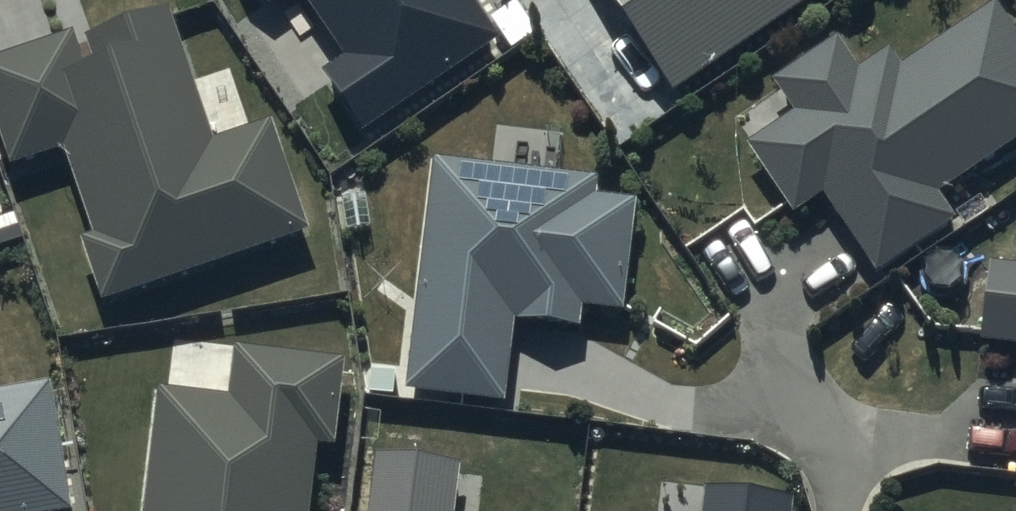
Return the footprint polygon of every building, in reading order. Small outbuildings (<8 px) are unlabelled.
[(341,54),(320,68),(363,131),(498,41),(471,0),(304,0),(341,54)] [(671,94),(811,0),(610,0),(671,94)] [(0,51),(0,134),(10,162),(61,144),(90,229),(77,234),(100,299),(313,227),(274,113),(213,134),(168,3),(86,31),(94,55),(83,59),(72,27),(0,51)] [(747,145),(793,214),(823,195),(875,273),(956,220),(937,192),(1015,139),(1015,36),(995,5),(901,68),(890,51),(859,72),(835,36),(770,79),(793,114),(747,145)] [(595,173),(429,157),(407,391),(501,400),(509,321),(579,327),(581,305),(625,310),(635,203),(593,199),(595,173)] [(26,239),(18,214),(2,219),(0,211),(0,247),(26,239)] [(987,262),(978,341),(1015,345),(1015,265),(987,262)] [(232,341),(226,392),(159,384),(144,510),(312,510),(320,442),(336,443),(346,355),(232,341)] [(53,384),(0,392),(0,510),(71,510),(53,384)] [(373,453),(368,510),(455,510),(459,461),(373,453)] [(789,496),(702,486),(699,510),(787,510),(789,496)]
